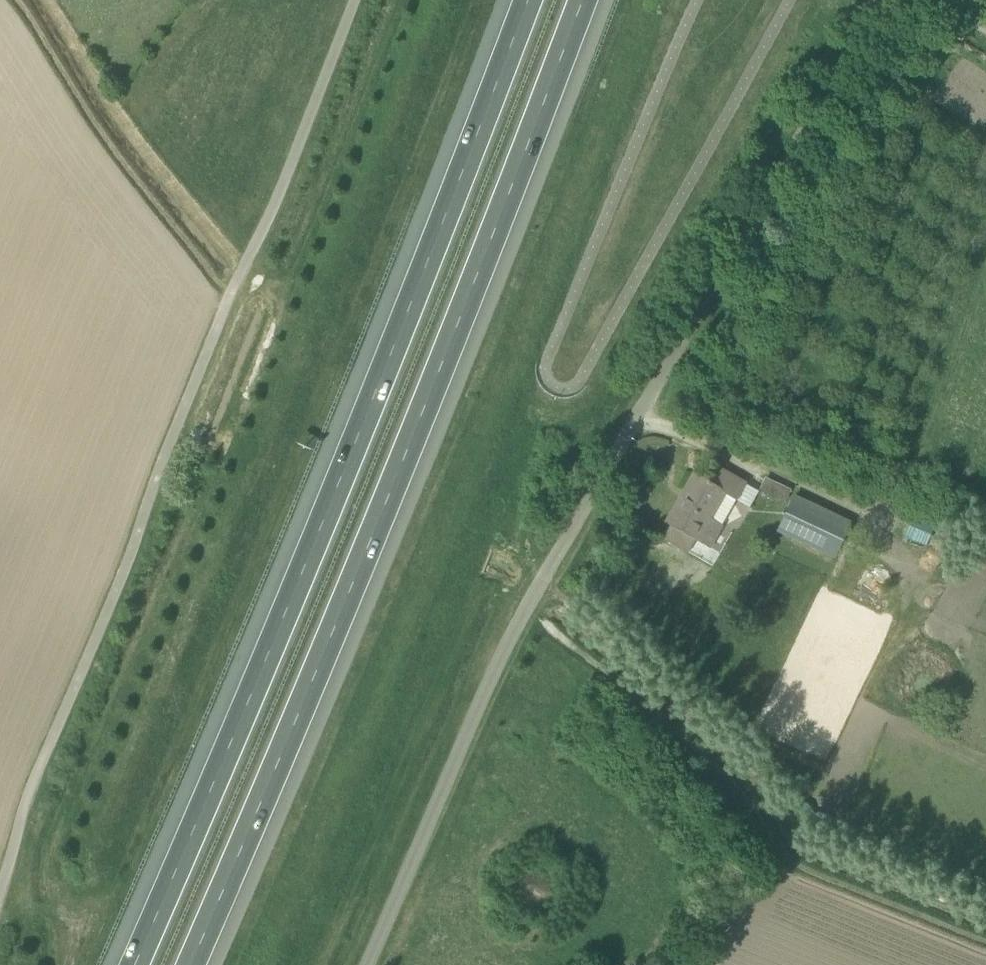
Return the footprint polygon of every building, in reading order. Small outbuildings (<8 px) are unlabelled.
[(708,482),(694,475),(693,476),(695,477),(687,492),(688,493),(683,501),(680,500),(667,523),(670,525),(663,538),(677,546),(685,533),(711,548),(724,526),(711,519),(726,493),(738,500),(746,485),(719,469),(711,483),(708,482)] [(761,488),(785,501),(791,489),(767,476),(761,488)] [(793,498),(773,533),(825,562),(845,528),(793,498)] [(801,664),(812,667),(827,622),(804,615),(787,667),(799,671),(801,664)] [(785,702),(785,704),(765,702),(761,731),(798,736),(803,704),(785,702)]
